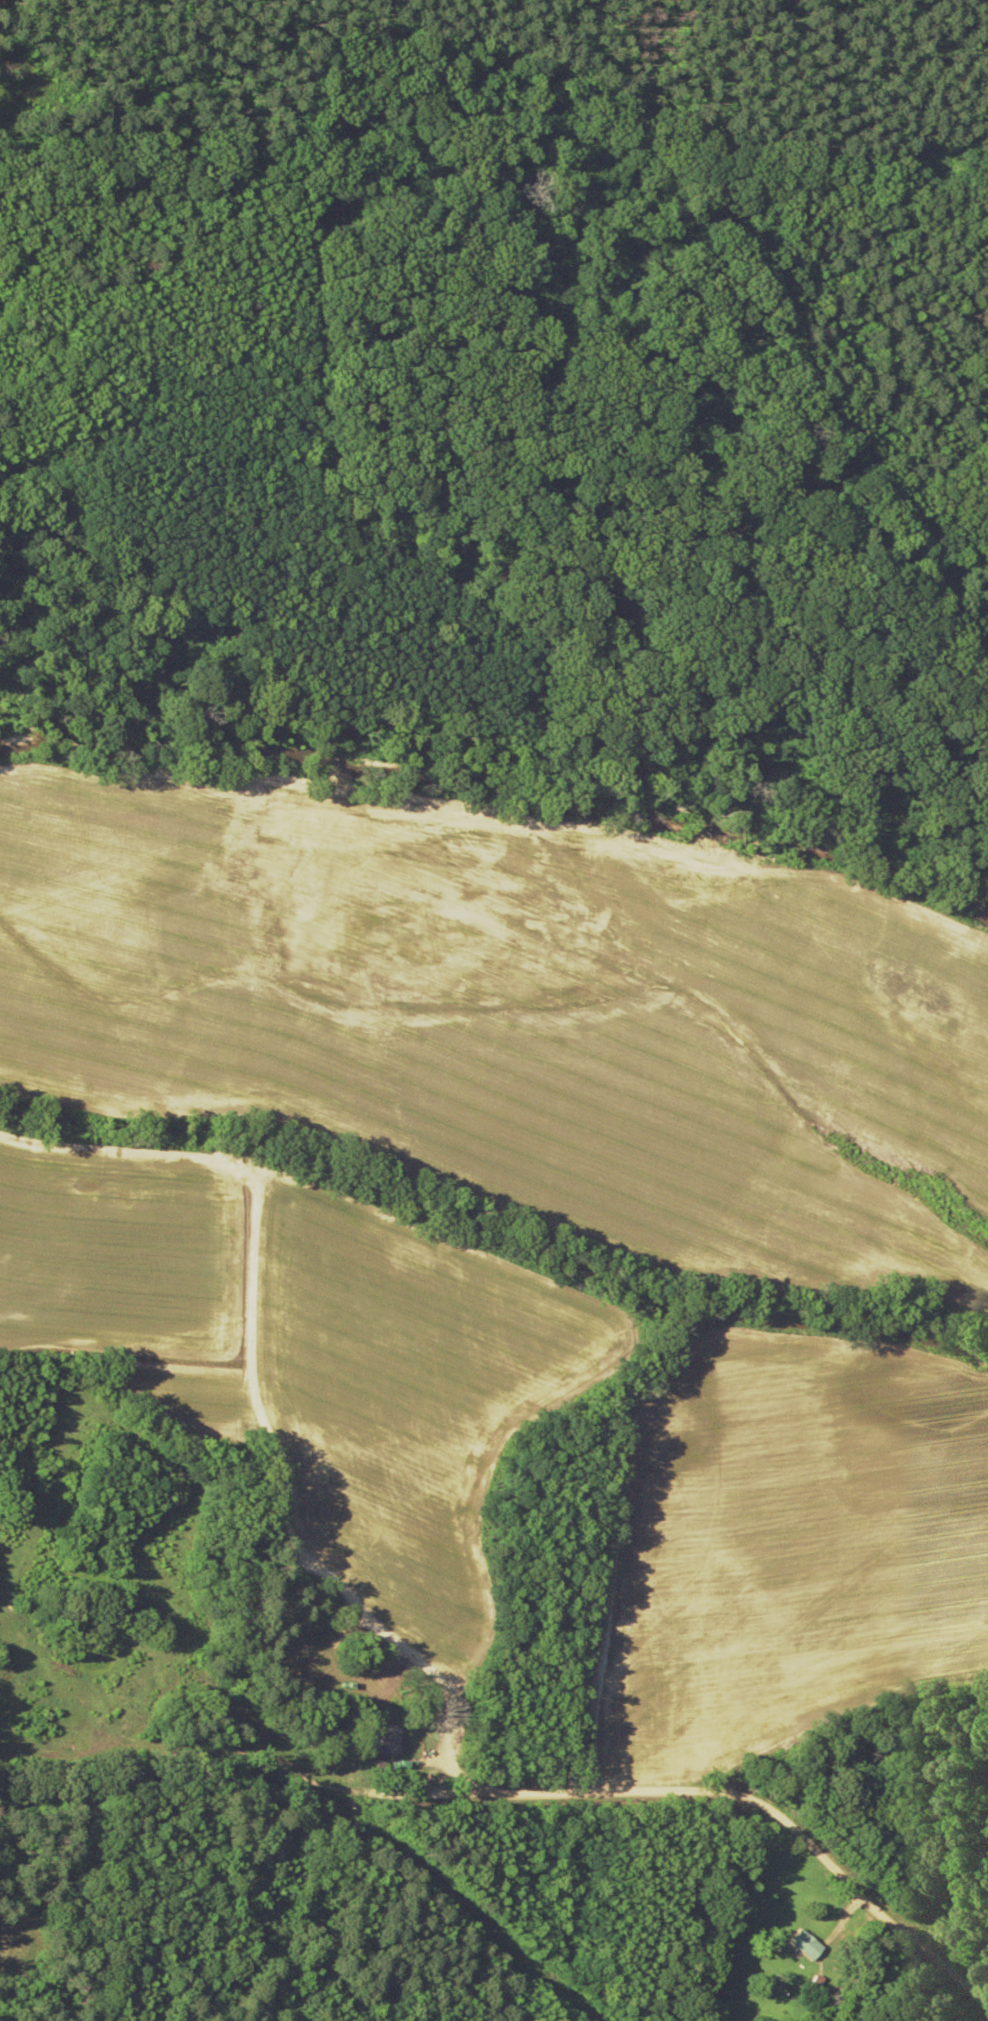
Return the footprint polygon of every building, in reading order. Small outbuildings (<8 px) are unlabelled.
[(402,1726),(382,1724),(379,1753),(399,1754),(402,1726)] [(791,1941),(815,1961),(826,1947),(803,1928),(791,1941)]
